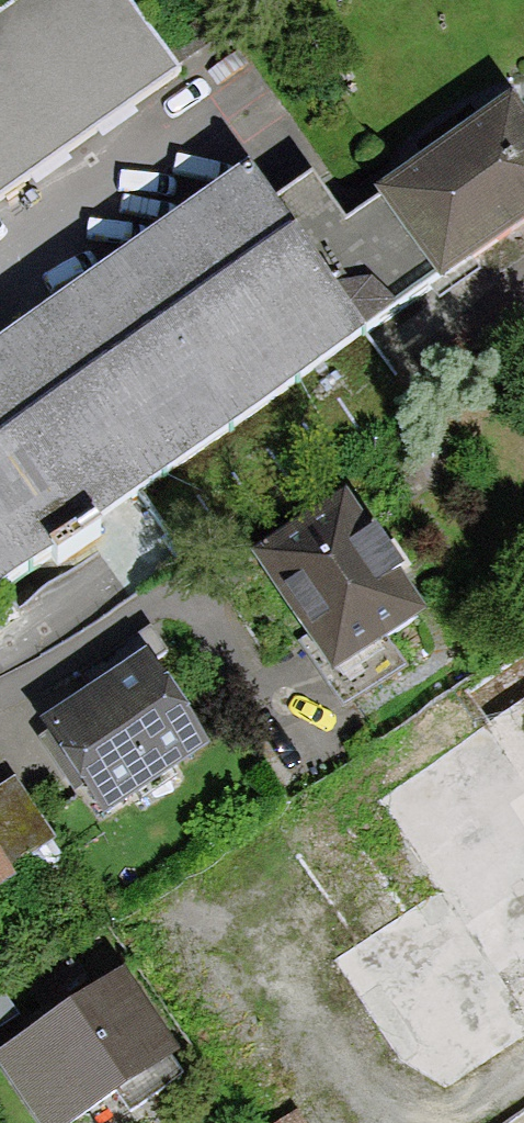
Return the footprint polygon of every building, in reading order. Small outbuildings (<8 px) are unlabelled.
[(0,16),(0,213),(186,83),(128,0),(24,0),(0,16)] [(374,182),(382,192),(442,277),(523,219),(523,100),(513,84),(374,182)] [(0,332),(0,588),(366,331),(273,199),(246,161),(0,332)] [(442,277),(382,192),(347,217),(313,170),(273,199),(366,331),(442,277)] [(352,485),(253,547),(307,634),(297,640),(338,705),(407,662),(388,633),(430,607),(352,485)] [(167,649),(150,625),(138,634),(145,643),(155,657),(167,649)] [(145,643),(41,714),(51,728),(39,735),(75,789),(85,782),(104,812),(212,741),(155,657),(145,643)] [(523,1032),(523,671),(359,771),(424,879),(333,934),(428,1091),(523,1032)] [(11,863),(55,838),(12,774),(0,783),(0,846),(11,863)] [(18,874),(11,863),(0,846),(0,886),(18,874)] [(0,1050),(0,1066),(40,1122),(66,1122),(120,1086),(131,1103),(183,1067),(171,1050),(181,1043),(125,963),(0,1050)] [(0,991),(0,1027),(21,1013),(4,988),(0,991)] [(275,1122),(312,1122),(302,1106),(275,1122)]
